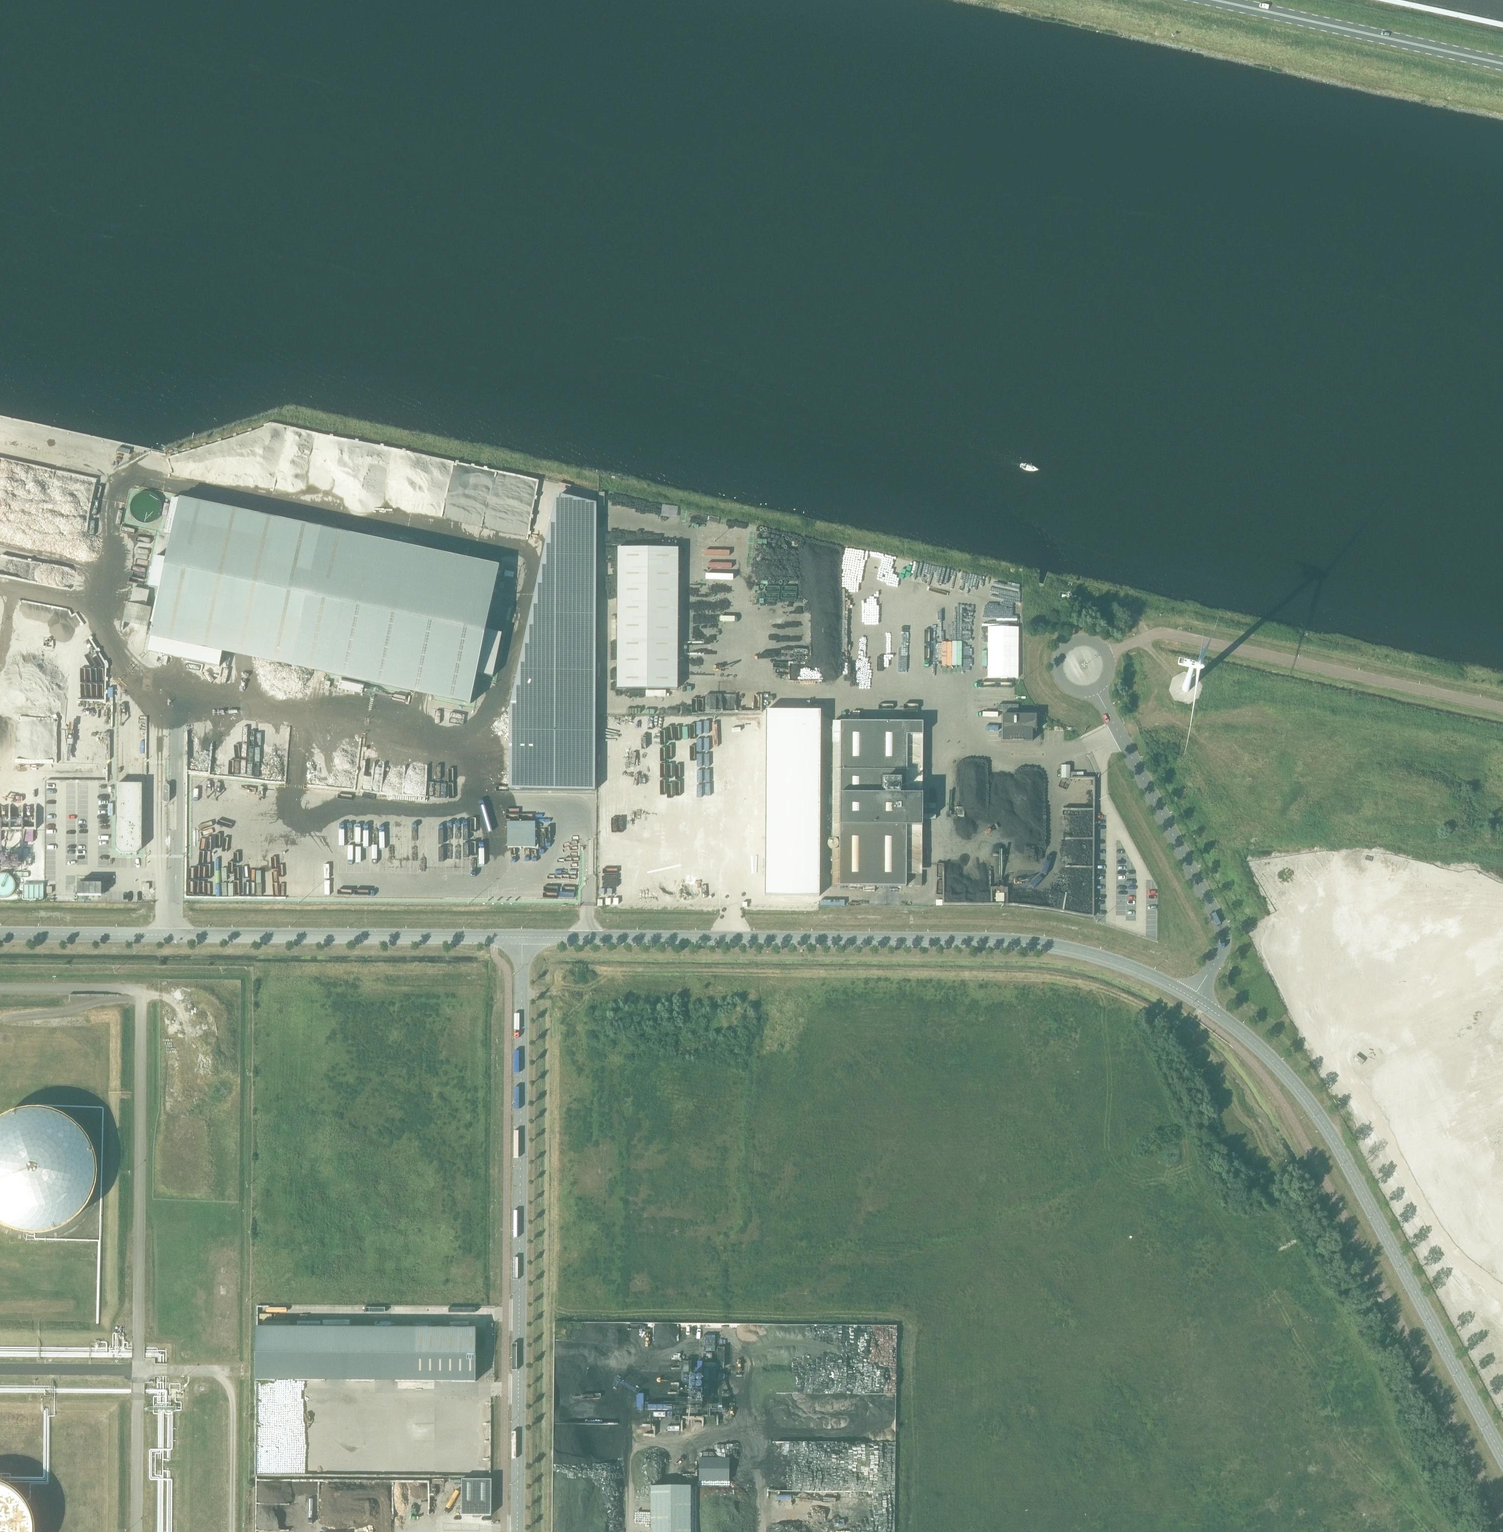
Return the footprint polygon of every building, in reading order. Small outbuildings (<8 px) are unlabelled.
[(180,500),(151,637),(470,705),(499,568),(180,500)] [(662,516),(678,517),(678,506),(663,505),(662,516)] [(678,549),(618,548),(617,689),(677,689),(678,549)] [(148,627),(153,607),(147,606),(150,590),(133,586),(125,622),(148,627)] [(1019,677),(1020,626),(989,625),(988,676),(1019,677)] [(820,710),(765,710),(765,716),(764,896),(819,896),(820,732),(820,716),(820,710)] [(1036,732),(1036,715),(1002,714),(1002,741),(1032,741),(1032,732),(1036,732)] [(258,715),(258,726),(292,726),(292,716),(258,715)] [(906,887),(907,735),(922,735),(923,722),(832,722),(832,744),(840,744),(839,886),(906,887)] [(1080,771),(1071,771),(1071,764),(1062,764),(1062,777),(1080,777),(1080,771)] [(142,784),(116,784),(116,849),(121,854),(126,854),(126,855),(131,855),(131,854),(137,854),(142,849),(142,784)] [(13,874),(0,875),(0,894),(14,893),(13,874)] [(921,886),(921,875),(921,874),(908,874),(908,886),(921,886)] [(78,895),(102,896),(102,884),(78,883),(78,895)] [(43,899),(44,885),(25,884),(24,898),(43,899)] [(1004,902),(1004,893),(996,893),(996,902),(1004,902)] [(91,1194),(92,1193),(93,1190),(93,1188),(94,1186),(94,1184),(95,1181),(95,1178),(95,1175),(95,1173),(95,1170),(95,1168),(95,1164),(94,1162),(94,1159),(93,1157),(93,1155),(92,1152),(91,1150),(90,1147),(89,1145),(88,1143),(86,1141),(85,1139),(83,1135),(81,1133),(79,1131),(76,1128),(74,1126),(72,1124),(68,1122),(66,1120),(62,1118),(60,1117),(57,1116),(55,1115),(51,1114),(48,1113),(44,1112),(41,1112),(38,1112),(36,1112),(31,1112),(29,1112),(26,1112),(23,1113),(20,1113),(18,1114),(15,1115),(11,1117),(7,1118),(5,1120),(1,1122),(0,1123),(0,1222),(1,1223),(5,1225),(7,1226),(11,1228),(14,1229),(16,1230),(19,1231),(22,1232),(24,1232),(27,1232),(30,1233),(33,1233),(35,1233),(38,1233),(41,1233),(44,1232),(48,1232),(51,1231),(53,1230),(56,1229),(58,1228),(61,1227),(63,1226),(66,1224),(68,1223),(70,1221),(73,1220),(75,1218),(77,1216),(80,1213),(82,1211),(83,1209),(85,1206),(86,1204),(88,1202),(89,1199),(90,1197),(91,1194)] [(256,1327),(255,1380),(375,1381),(415,1381),(435,1381),(449,1381),(475,1382),(476,1328),(415,1328),(256,1327)] [(684,1378),(682,1387),(684,1394),(691,1395),(692,1400),(697,1401),(698,1396),(710,1394),(701,1392),(700,1387),(700,1382),(704,1381),(705,1377),(710,1377),(710,1373),(710,1371),(716,1370),(715,1370),(701,1373),(702,1366),(708,1364),(691,1362),(685,1363),(683,1376),(684,1378)] [(592,1458),(592,1445),(585,1445),(585,1447),(578,1447),(578,1458),(592,1458)] [(700,1456),(699,1480),(730,1481),(730,1457),(700,1456)] [(491,1515),(491,1479),(461,1479),(461,1515),(473,1515),(473,1516),(474,1516),(474,1515),(478,1515),(478,1516),(479,1516),(479,1515),(491,1515)] [(37,1531),(36,1528),(36,1527),(36,1525),(36,1523),(35,1521),(35,1518),(35,1517),(34,1515),(33,1512),(32,1511),(31,1509),(30,1506),(29,1504),(27,1501),(25,1499),(23,1496),(21,1494),(18,1491),(16,1490),(13,1488),(10,1486),(6,1484),(4,1483),(0,1481),(0,1531),(37,1531)] [(651,1485),(651,1531),(691,1531),(691,1485),(651,1485)]
